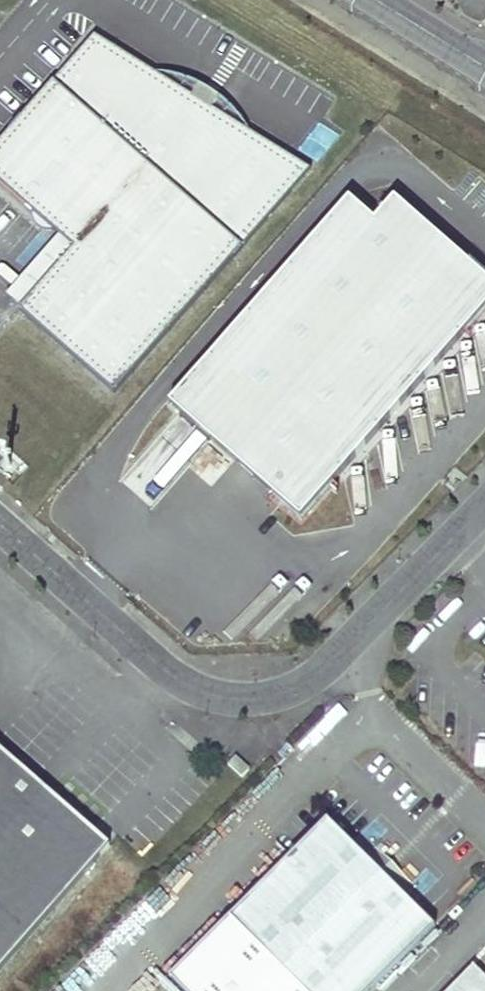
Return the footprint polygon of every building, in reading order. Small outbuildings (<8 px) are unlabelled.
[(313,167),(251,129),(157,71),(97,33),(0,143),(0,179),(61,233),(76,246),(21,308),(115,391),(313,167)] [(210,88),(192,79),(168,72),(157,71),(251,129),(237,110),(224,98),(210,88)] [(344,192),(170,392),(300,504),(484,292),(484,268),(390,185),(367,211),(344,192)] [(21,308),(76,246),(61,233),(6,295),(21,308)] [(134,466),(152,481),(153,480),(168,492),(209,441),(175,414),(134,466)] [(109,846),(0,750),(0,971),(109,846)] [(249,769),(235,756),(228,764),(242,777),(249,769)] [(326,820),(168,978),(181,990),(371,990),(434,927),(326,820)] [(240,873),(212,900),(226,915),(254,888),(240,873)] [(472,966),(447,990),(484,990),(484,978),(472,966)]
